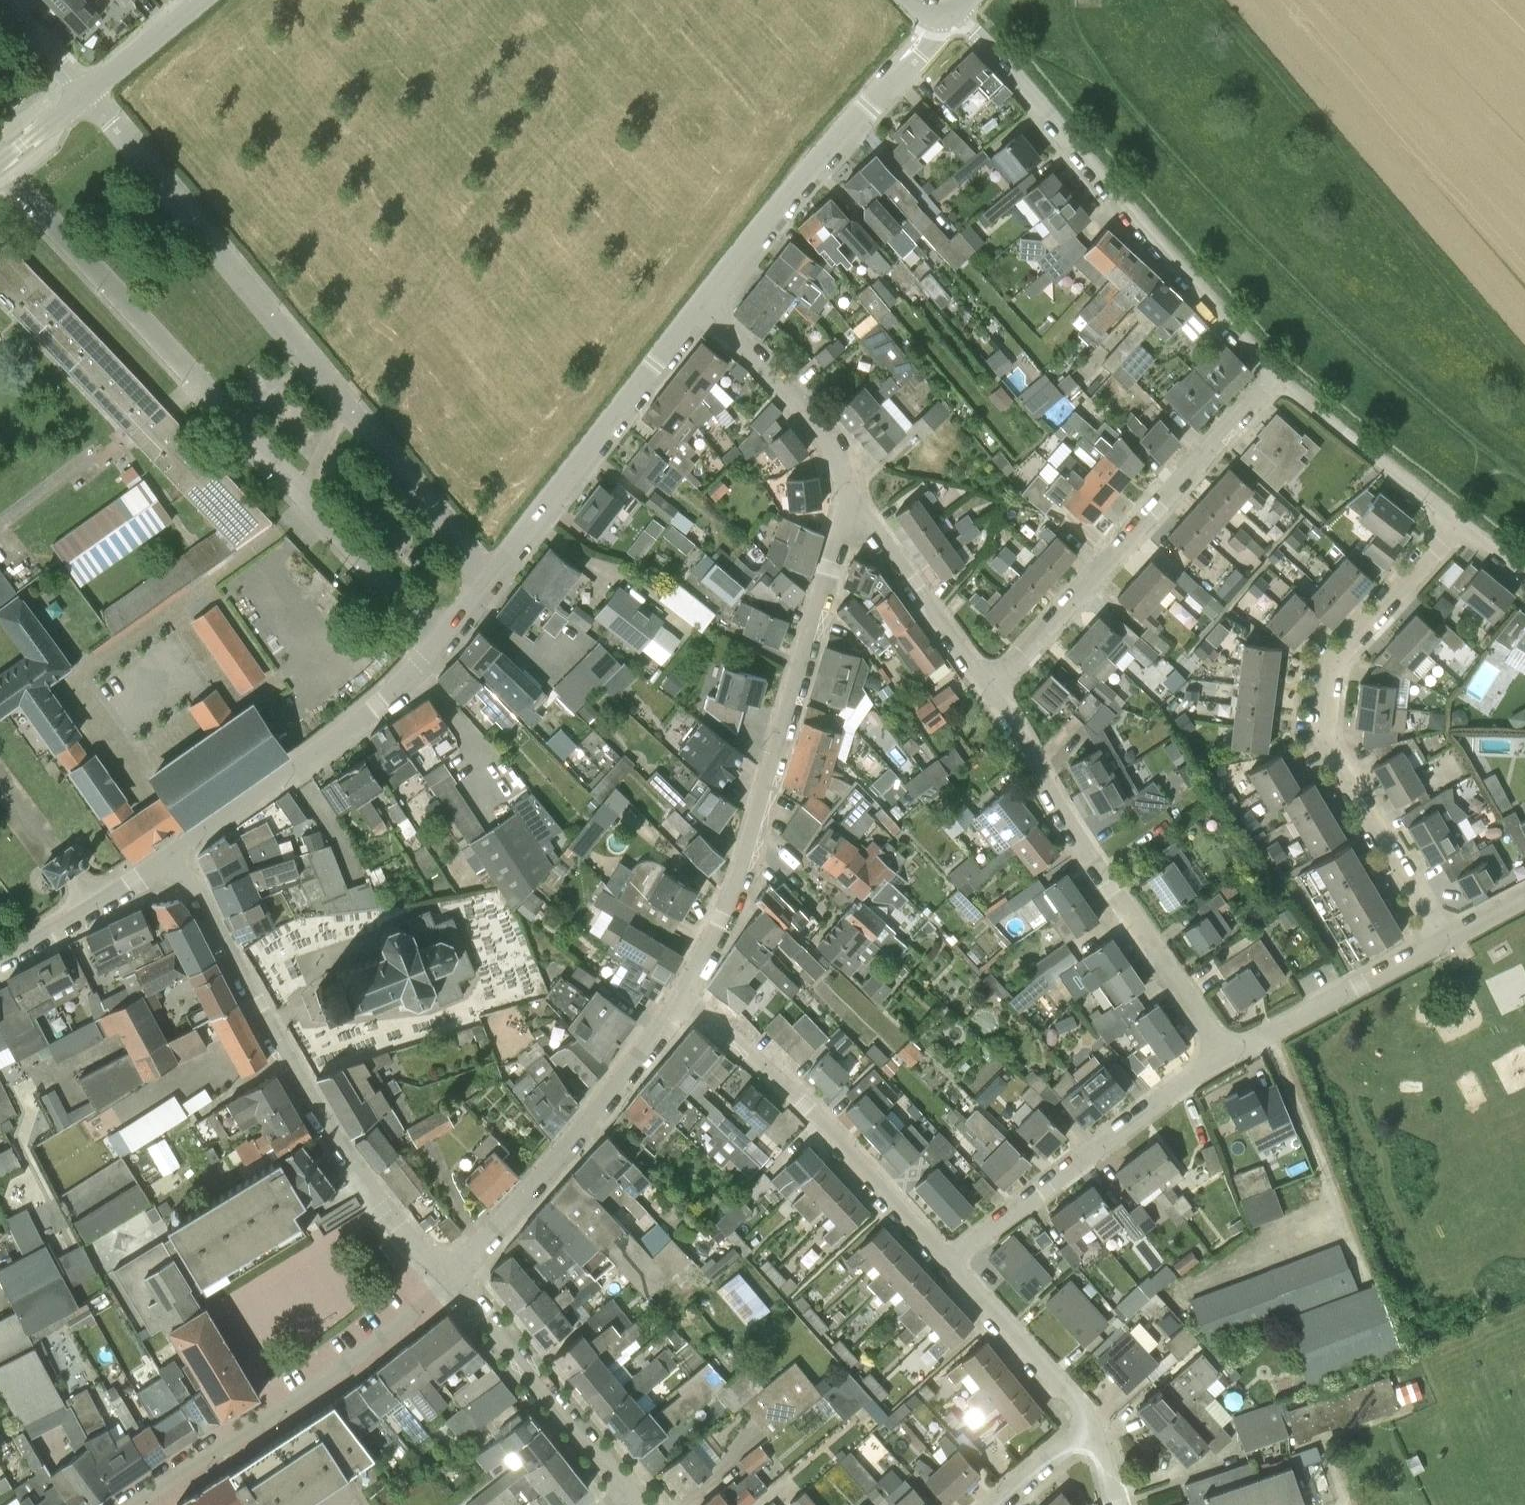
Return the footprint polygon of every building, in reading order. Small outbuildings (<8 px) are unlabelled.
[(75,0),(47,0),(60,14),(75,0)] [(60,14),(79,33),(104,10),(94,0),(75,0),(60,14)] [(934,89),(954,109),(965,98),(972,108),(986,94),(989,97),(990,96),(998,106),(1013,91),(972,50),(934,89)] [(891,152),(911,176),(924,164),(918,157),(939,136),(915,112),(893,133),(901,142),(891,152)] [(941,139),(965,162),(976,152),(952,128),(941,139)] [(1019,134),(992,156),(1011,179),(1038,157),(1019,134)] [(951,175),(959,184),(991,159),(982,148),(976,152),(965,162),(950,174),(951,174),(951,175)] [(888,195),(912,222),(923,211),(915,202),(917,201),(876,154),(860,169),(880,192),(886,198),(888,195)] [(863,206),(880,192),(860,169),(844,184),(863,205),(863,206)] [(1022,196),(1041,219),(1071,196),(1051,172),(1022,196)] [(981,212),(989,223),(1019,199),(1011,189),(981,212)] [(888,195),(886,198),(880,192),(863,206),(863,216),(884,239),(900,257),(907,252),(912,247),(923,260),(927,256),(914,241),(919,236),(921,233),(912,222),(888,195)] [(1044,269),(1079,239),(1072,231),(1089,217),(1071,196),(1041,219),(1050,231),(1040,239),(1048,250),(1036,260),(1044,269)] [(849,259),(856,253),(837,230),(848,217),(830,197),(814,211),(839,243),(836,246),(849,259)] [(852,263),(849,259),(836,246),(839,243),(814,211),(798,226),(831,264),(835,261),(839,259),(846,267),(852,263)] [(837,230),(856,253),(862,261),(863,260),(871,269),(874,267),(881,275),(891,266),(875,247),(878,245),(857,220),(848,217),(837,230)] [(949,239),(933,222),(921,232),(922,233),(933,246),(942,256),(954,269),(976,250),(964,238),(958,231),(949,239)] [(1092,262),(1102,272),(1126,245),(1106,227),(1088,247),(1080,240),(1079,239),(1044,269),(1045,270),(1037,276),(1044,284),(1051,278),(1055,282),(1057,280),(1067,288),(1080,274),(1092,262)] [(765,272),(794,295),(820,264),(791,240),(765,272)] [(275,522),(175,416),(161,402),(8,241),(0,248),(0,296),(98,401),(111,413),(137,441),(219,528),(102,610),(105,623),(114,636),(236,548),(254,537),(275,522)] [(1071,322),(1079,330),(1141,260),(1126,245),(1102,272),(1109,279),(1084,307),(1085,307),(1071,322)] [(1141,260),(1079,330),(1076,333),(1088,344),(1092,340),(1098,345),(1108,333),(1105,330),(1125,309),(1126,309),(1133,302),(1135,304),(1159,277),(1141,260)] [(798,298),(816,321),(820,314),(809,305),(821,291),(828,298),(835,290),(835,278),(825,268),(820,264),(794,295),(798,298)] [(814,322),(816,321),(798,298),(794,295),(765,272),(747,296),(774,322),(784,308),(789,313),(787,315),(800,328),(809,317),(814,322)] [(941,307),(951,298),(929,272),(919,282),(941,307)] [(898,302),(899,301),(880,277),(871,285),(890,309),(898,302)] [(1137,345),(1152,328),(1181,297),(1159,277),(1135,304),(1135,305),(1139,308),(1133,315),(1139,321),(1115,347),(1116,347),(1104,359),(1115,370),(1119,366),(1137,345)] [(1031,299),(1043,289),(1034,279),(1023,288),(1031,299)] [(890,309),(871,285),(869,283),(856,294),(885,330),(898,320),(890,309)] [(773,323),(774,322),(747,296),(733,313),(761,336),(772,322),(773,323)] [(1181,297),(1152,328),(1165,340),(1179,326),(1193,341),(1208,326),(1181,297)] [(850,429),(880,402),(918,369),(878,323),(858,340),(882,366),(885,364),(892,373),(883,382),(876,374),(864,385),(863,384),(832,411),(849,430),(850,429)] [(774,338),(784,346),(791,338),(782,330),(774,338)] [(688,360),(713,380),(731,357),(718,347),(715,351),(702,341),(688,360)] [(1193,370),(1222,401),(1251,371),(1223,342),(1193,370)] [(824,354),(832,363),(845,351),(839,343),(834,347),(833,346),(824,354)] [(1119,366),(1136,381),(1156,358),(1150,352),(1148,354),(1137,345),(1119,366)] [(985,359),(994,369),(1008,358),(1000,348),(985,359)] [(999,376),(1014,365),(1009,358),(994,370),(999,376)] [(704,401),(709,410),(715,416),(722,429),(735,419),(725,407),(733,399),(713,380),(688,360),(674,377),(704,401)] [(729,373),(740,382),(748,371),(737,362),(729,373)] [(1136,381),(1119,366),(1115,370),(1112,374),(1128,389),(1136,381)] [(1196,426),(1222,401),(1193,370),(1181,382),(1178,379),(1164,393),(1196,426)] [(1054,386),(1062,395),(1077,383),(1069,374),(1054,386)] [(701,419),(709,410),(704,401),(674,377),(660,395),(707,432),(709,430),(701,419)] [(1051,405),(1062,395),(1054,386),(1050,380),(1022,403),(1035,418),(1051,405)] [(1003,383),(990,393),(1001,407),(1014,398),(1003,383)] [(648,443),(669,462),(684,475),(696,464),(690,458),(696,451),(684,438),(694,425),(695,427),(696,426),(700,432),(703,436),(707,432),(660,395),(646,413),(662,426),(648,443)] [(910,424),(922,438),(950,413),(948,412),(952,409),(944,401),(945,400),(944,398),(939,401),(938,400),(910,424)] [(755,428),(737,447),(740,452),(761,433),(781,411),(769,401),(749,423),(755,428)] [(880,402),(850,429),(876,458),(906,432),(880,402)] [(1142,460),(1151,451),(1129,426),(1121,435),(1104,420),(1096,429),(1074,410),(1066,419),(1074,426),(1130,475),(1143,460),(1142,460)] [(1240,456),(1276,490),(1285,480),(1288,482),(1305,464),(1299,458),(1303,453),(1301,452),(1306,447),(1296,438),(1300,434),(1276,412),(1257,434),(1260,437),(1255,443),(1253,442),(1240,456)] [(1129,426),(1151,451),(1161,460),(1180,440),(1158,419),(1149,429),(1134,415),(1126,424),(1129,426)] [(1116,489),(1130,475),(1074,426),(1083,434),(1076,442),(1097,460),(1091,467),(1116,489)] [(769,442),(761,433),(740,452),(747,460),(763,448),(770,459),(778,452),(787,464),(806,450),(789,427),(769,442)] [(669,462),(648,443),(624,473),(646,490),(652,482),(655,485),(665,472),(662,469),(669,462)] [(727,466),(740,452),(737,447),(736,447),(735,445),(721,458),(727,466)] [(1001,469),(1010,462),(1000,450),(991,457),(1001,469)] [(1101,507),(1116,489),(1091,467),(1088,470),(1069,452),(1056,466),(1101,507)] [(1092,515),(1101,507),(1056,466),(1054,467),(1060,472),(1050,484),(1038,474),(1021,494),(1043,510),(1057,495),(1062,499),(1065,496),(1081,512),(1092,515)] [(1213,485),(1238,508),(1246,498),(1257,508),(1265,500),(1229,468),(1213,485)] [(817,476),(785,480),(788,509),(821,505),(817,476)] [(141,480),(50,545),(79,586),(170,520),(141,480)] [(575,516),(599,535),(615,514),(620,518),(625,512),(628,515),(640,500),(617,482),(609,492),(599,485),(575,516)] [(710,495),(716,501),(729,488),(723,482),(710,495)] [(1223,524),(1238,508),(1213,485),(1199,502),(1223,524)] [(911,536),(934,519),(925,508),(937,498),(929,488),(895,513),(911,536)] [(1361,551),(1383,568),(1409,535),(1402,530),(1412,517),(1379,491),(1376,496),(1365,488),(1346,504),(1360,515),(1357,519),(1375,533),(1361,551)] [(670,521),(679,510),(656,491),(646,503),(670,521)] [(1207,541),(1223,524),(1199,502),(1183,519),(1207,541)] [(960,532),(973,522),(969,515),(967,513),(953,523),(960,532)] [(783,516),(774,536),(785,542),(794,522),(794,521),(783,516)] [(926,557),(949,540),(942,531),(934,519),(911,536),(926,557)] [(1207,541),(1183,519),(1167,536),(1202,569),(1218,551),(1207,541)] [(823,533),(794,522),(785,542),(774,536),(770,534),(763,552),(780,569),(805,589),(810,574),(823,533)] [(960,532),(966,542),(981,532),(973,522),(960,532)] [(629,548),(642,557),(658,534),(645,525),(629,548)] [(1048,544),(1055,535),(1044,526),(1037,534),(1041,538),(1048,544)] [(1233,535),(1245,545),(1252,537),(1240,526),(1233,535)] [(1291,533),(1300,541),(1306,535),(1297,526),(1291,533)] [(1300,541),(1291,533),(1284,540),(1294,548),(1300,541)] [(1077,554),(1056,535),(1055,535),(1048,544),(1037,555),(1058,574),(1077,554)] [(1245,545),(1233,535),(1226,542),(1238,552),(1245,545)] [(965,563),(955,549),(949,540),(926,557),(942,579),(965,563)] [(1009,566),(1018,557),(1005,545),(996,554),(1009,566)] [(520,584),(545,602),(552,608),(581,572),(549,547),(520,584)] [(1273,553),(1279,557),(1284,552),(1277,547),(1273,553)] [(740,574),(736,578),(705,553),(691,570),(731,604),(749,582),(740,574)] [(1279,557),(1273,553),(1268,558),(1275,563),(1279,557)] [(1009,566),(996,554),(989,562),(1002,573),(1009,566)] [(1027,566),(1018,557),(1009,566),(1019,575),(1040,594),(1058,574),(1037,555),(1027,566)] [(1373,580),(1372,580),(1346,556),(1330,574),(1356,598),(1373,580)] [(864,609),(892,589),(876,567),(854,557),(843,584),(865,594),(857,602),(864,609)] [(1180,600),(1187,591),(1173,579),(1151,560),(1135,578),(1159,600),(1166,607),(1176,597),(1180,600)] [(1469,562),(1448,587),(1492,622),(1515,595),(1481,567),(1478,570),(1469,562)] [(1237,566),(1219,589),(1231,599),(1250,576),(1237,566)] [(18,594),(16,591),(0,569),(0,607),(18,594)] [(790,608),(805,589),(780,569),(773,578),(764,572),(750,589),(774,608),(781,600),(790,608)] [(1198,583),(1198,582),(1183,569),(1173,579),(1187,591),(1189,593),(1198,583)] [(1342,613),(1356,598),(1330,574),(1316,589),(1342,613)] [(1040,594),(1019,575),(1011,584),(1002,594),(1022,613),(1040,594)] [(1261,590),(1266,584),(1259,576),(1252,583),(1261,590)] [(1117,598),(1152,630),(1160,622),(1149,611),(1159,600),(1135,578),(1117,598)] [(1261,590),(1252,583),(1247,590),(1258,599),(1264,593),(1261,590)] [(545,602),(520,584),(497,614),(522,632),(545,602)] [(642,648),(661,624),(664,620),(619,585),(594,617),(639,652),(642,648)] [(894,633),(914,619),(892,589),(864,609),(883,630),(884,629),(882,626),(887,623),(894,633)] [(1330,626),(1342,613),(1316,589),(1306,601),(1319,617),(1330,626)] [(1307,630),(1319,617),(1306,601),(1294,591),(1281,606),(1307,630)] [(183,823),(186,821),(187,822),(223,797),(222,795),(225,787),(231,782),(238,777),(248,778),(249,779),(303,740),(274,699),(259,709),(253,700),(234,712),(217,687),(188,707),(206,733),(200,737),(148,774),(161,793),(135,811),(125,799),(128,797),(96,751),(90,757),(76,737),(82,733),(48,685),(73,667),(20,592),(18,594),(0,607),(0,623),(23,654),(0,671),(0,717),(19,703),(54,753),(55,752),(68,771),(67,771),(99,817),(101,816),(110,829),(111,828),(133,858),(183,823)] [(1002,594),(992,605),(984,614),(1004,633),(1022,613),(1002,594)] [(986,600),(981,595),(974,604),(984,614),(992,605),(986,600)] [(868,644),(883,630),(864,609),(857,602),(852,596),(837,610),(868,644)] [(786,620),(741,601),(740,600),(736,609),(735,609),(731,620),(744,625),(742,629),(777,644),(786,620)] [(578,601),(569,615),(587,627),(596,614),(578,601)] [(240,694),(267,675),(217,603),(190,622),(240,694)] [(701,630),(715,613),(705,605),(691,623),(701,630)] [(557,633),(570,616),(557,606),(544,624),(557,633)] [(1292,646),(1307,630),(1281,606),(1266,623),(1292,646)] [(1519,608),(1486,648),(1492,654),(1501,643),(1511,650),(1514,644),(1524,651),(1524,613),(1519,610),(1520,609),(1519,608)] [(1401,630),(1426,653),(1441,636),(1456,650),(1465,640),(1442,620),(1433,629),(1416,613),(1401,630)] [(1082,635),(1105,656),(1122,638),(1099,617),(1082,635)] [(883,630),(868,644),(867,644),(876,655),(891,643),(918,679),(926,674),(944,660),(914,619),(894,633),(888,637),(883,630)] [(480,672),(500,650),(501,649),(480,629),(459,653),(480,672)] [(1394,673),(1404,677),(1416,682),(1420,676),(1411,668),(1426,653),(1401,630),(1386,647),(1403,662),(1394,673)] [(818,670),(859,681),(865,662),(862,657),(859,656),(860,655),(859,654),(860,650),(847,646),(849,638),(829,632),(818,670)] [(1089,673),(1105,656),(1082,635),(1067,652),(1089,673)] [(1130,646),(1127,649),(1146,666),(1159,653),(1156,651),(1142,638),(1139,636),(1130,646)] [(1198,644),(1208,654),(1215,647),(1204,637),(1198,644)] [(622,664),(600,642),(588,654),(610,676),(622,664)] [(1241,665),(1276,669),(1279,648),(1243,643),(1241,665)] [(1192,652),(1202,661),(1208,654),(1198,644),(1192,652)] [(478,673),(498,694),(522,669),(500,650),(480,672),(478,673)] [(600,686),(602,684),(610,676),(588,654),(576,665),(598,688),(600,686)] [(458,658),(438,678),(463,704),(475,692),(486,703),(481,708),(493,722),(495,720),(510,736),(523,725),(458,658)] [(624,690),(639,675),(625,661),(622,664),(610,676),(624,690)] [(576,665),(564,677),(586,699),(598,688),(576,665)] [(1238,685),(1273,689),(1276,669),(1241,665),(1238,685)] [(759,704),(766,678),(723,666),(715,698),(707,695),(704,708),(737,732),(744,706),(746,707),(748,699),(759,704)] [(675,668),(665,683),(676,691),(686,676),(675,668)] [(522,669),(498,694),(518,714),(526,720),(531,725),(560,697),(554,690),(549,696),(542,689),(543,688),(522,669)] [(859,681),(818,670),(811,693),(830,698),(828,704),(842,708),(843,704),(852,707),(863,692),(858,686),(859,681)] [(1084,723),(1103,702),(1090,690),(1080,700),(1070,692),(1071,691),(1052,673),(1032,694),(1048,710),(1046,712),(1048,714),(1063,698),(1073,707),(1070,710),(1083,722),(1083,723),(1084,723)] [(1357,704),(1391,708),(1393,686),(1402,687),(1404,677),(1394,673),(1392,685),(1360,682),(1357,704)] [(554,690),(560,697),(574,711),(575,710),(586,699),(564,677),(552,689),(554,690)] [(1100,678),(1090,690),(1103,702),(1106,705),(1113,698),(1117,694),(1100,678)] [(1236,705),(1271,709),(1273,689),(1238,685),(1236,705)] [(932,699),(940,710),(958,698),(950,686),(932,699)] [(1184,698),(1197,699),(1199,690),(1185,689),(1184,698)] [(410,710),(429,739),(448,726),(429,697),(410,710)] [(1084,788),(1124,765),(1102,728),(1115,714),(1117,715),(1123,709),(1119,708),(1113,698),(1106,705),(1103,702),(1084,723),(1095,733),(1091,738),(1097,748),(1069,764),(1084,788)] [(925,724),(940,712),(930,699),(915,710),(925,724)] [(589,722),(599,713),(587,701),(578,711),(589,722)] [(796,742),(837,755),(844,733),(830,728),(832,720),(823,717),(825,711),(808,704),(796,742)] [(1371,747),(1396,740),(1397,731),(1402,731),(1405,710),(1391,708),(1357,704),(1355,726),(1364,727),(1362,743),(1367,748),(1371,747)] [(1233,726),(1268,730),(1271,709),(1236,705),(1233,726)] [(408,753),(429,739),(410,710),(389,724),(408,753)] [(1174,722),(1178,728),(1190,721),(1185,715),(1174,722)] [(746,754),(701,721),(676,752),(698,770),(696,772),(718,790),(729,775),(731,777),(739,767),(737,765),(746,754)] [(1190,721),(1178,728),(1183,735),(1194,728),(1190,721)] [(408,753),(389,724),(387,722),(370,733),(380,747),(367,755),(386,783),(389,788),(418,769),(408,753)] [(1268,730),(1233,726),(1231,746),(1266,750),(1268,730)] [(562,759),(577,744),(563,729),(547,744),(562,759)] [(1384,786),(1413,769),(1405,756),(1419,748),(1413,736),(1396,740),(1371,747),(1380,762),(1372,767),(1384,786)] [(935,758),(931,761),(919,746),(909,737),(901,743),(920,769),(931,784),(944,774),(946,773),(936,759),(935,758)] [(789,763),(838,777),(839,772),(832,770),(837,755),(796,742),(789,763)] [(936,759),(946,773),(963,761),(953,746),(936,759)] [(1260,791),(1290,773),(1279,754),(1248,772),(1260,791)] [(605,774),(616,784),(632,766),(622,757),(605,774)] [(365,758),(337,776),(356,805),(370,827),(383,819),(368,797),(384,787),(365,758)] [(430,785),(450,771),(443,761),(423,775),(430,785)] [(838,777),(789,763),(783,783),(823,797),(829,779),(834,781),(833,784),(846,791),(851,784),(838,777)] [(1224,764),(1212,765),(1213,774),(1224,773),(1224,764)] [(1124,765),(1084,788),(1099,815),(1127,798),(1135,813),(1162,793),(1153,780),(1139,790),(1124,765)] [(882,785),(899,774),(893,766),(877,777),(882,785)] [(916,794),(931,784),(920,769),(901,783),(911,797),(916,794)] [(1421,803),(1430,798),(1413,769),(1384,786),(1395,805),(1415,793),(1421,803)] [(450,771),(430,785),(436,795),(454,783),(457,782),(450,771)] [(1270,809),(1282,801),(1300,789),(1290,773),(1260,791),(1270,809)] [(589,792),(599,801),(616,784),(605,774),(589,792)] [(674,808),(680,813),(688,805),(690,807),(718,828),(736,804),(698,777),(684,796),(661,774),(657,778),(652,774),(646,780),(675,808),(674,808)] [(931,784),(916,794),(922,804),(950,784),(944,774),(931,784)] [(345,812),(356,805),(337,776),(320,787),(328,799),(334,795),(345,812)] [(1292,818),(1322,799),(1312,782),(1300,789),(1282,801),(1292,818)] [(486,831),(454,783),(438,798),(448,813),(501,891),(514,909),(553,864),(517,811),(486,831)] [(600,805),(613,818),(628,799),(615,786),(600,805)] [(1419,846),(1456,822),(1467,815),(1452,801),(1450,787),(1430,798),(1421,803),(1427,814),(1407,826),(1419,846)] [(403,831),(413,825),(397,800),(389,788),(386,791),(393,803),(387,806),(403,831)] [(994,857),(1035,824),(1038,821),(1010,788),(974,817),(963,803),(940,823),(951,837),(968,824),(994,857)] [(295,827),(307,818),(289,791),(276,800),(295,827)] [(513,805),(517,811),(553,864),(559,857),(552,847),(554,846),(548,837),(561,828),(531,792),(513,805)] [(802,805),(823,818),(831,808),(828,805),(809,796),(802,805)] [(821,862),(866,811),(872,804),(863,796),(839,823),(831,816),(822,825),(826,829),(806,851),(821,862)] [(426,806),(436,821),(448,813),(438,798),(426,806)] [(1292,818),(1302,835),(1333,816),(1322,799),(1292,818)] [(823,818),(802,805),(800,804),(794,814),(816,828),(823,818)] [(568,846),(582,857),(613,818),(600,805),(568,846)] [(882,821),(888,815),(881,807),(874,813),(882,821)] [(680,813),(674,808),(665,817),(682,833),(675,841),(682,847),(682,848),(708,873),(725,857),(680,813)] [(1242,816),(1246,822),(1256,815),(1251,808),(1242,816)] [(835,872),(858,846),(848,839),(852,835),(856,838),(857,838),(858,837),(875,819),(866,811),(821,862),(835,872)] [(1497,819),(1518,858),(1524,854),(1524,819),(1519,823),(1513,811),(1497,819)] [(816,828),(794,814),(787,825),(810,839),(816,828)] [(894,834),(901,828),(888,815),(882,821),(894,834)] [(1251,828),(1261,821),(1256,815),(1246,822),(1251,828)] [(1333,816),(1302,835),(1313,854),(1344,836),(1333,816)] [(1456,878),(1485,861),(1471,837),(1466,840),(1456,822),(1419,846),(1430,864),(1438,860),(1450,881),(1456,878)] [(980,868),(967,881),(975,890),(1016,854),(1032,875),(1059,853),(1035,824),(994,857),(980,868)] [(810,839),(787,825),(781,835),(803,849),(810,839)] [(205,870),(249,848),(264,840),(257,827),(242,835),(234,840),(230,843),(224,836),(214,843),(201,860),(205,870)] [(835,872),(849,885),(881,848),(873,840),(866,847),(860,843),(858,846),(835,872)] [(1191,863),(1175,840),(1162,849),(1170,860),(1147,876),(1170,909),(1195,892),(1181,871),(1190,865),(1189,864),(1191,863)] [(1267,846),(1273,854),(1282,847),(1276,840),(1267,846)] [(867,900),(869,898),(887,879),(897,889),(905,879),(896,871),(907,859),(887,841),(881,848),(849,885),(863,897),(867,900)] [(88,857),(77,843),(74,845),(72,842),(56,853),(40,865),(44,870),(41,872),(49,884),(54,881),(57,884),(71,875),(84,864),(87,861),(88,857)] [(205,870),(212,885),(239,874),(279,860),(274,849),(272,843),(255,849),(253,846),(205,870)] [(225,913),(264,896),(282,889),(285,897),(295,918),(382,906),(370,881),(348,889),(329,843),(296,855),(286,858),(279,860),(239,874),(212,885),(225,913)] [(1297,875),(1310,897),(1366,863),(1360,854),(1356,856),(1349,844),(1297,875)] [(274,849),(279,860),(283,859),(286,858),(282,846),(274,849)] [(1278,862),(1287,855),(1282,847),(1273,854),(1278,862)] [(967,881),(980,868),(970,856),(948,875),(959,889),(967,881)] [(619,898),(636,909),(636,908),(672,932),(697,892),(665,871),(667,868),(659,863),(656,861),(652,860),(649,860),(645,861),(641,862),(638,864),(635,866),(633,869),(628,877),(630,878),(619,898)] [(1485,861),(1456,878),(1468,897),(1497,880),(1485,861)] [(1310,897),(1322,918),(1374,887),(1369,877),(1373,875),(1366,863),(1310,897)] [(1013,911),(1032,898),(1047,920),(1049,919),(1059,911),(1081,895),(1066,873),(1045,888),(1038,878),(1025,887),(1006,901),(1013,911)] [(887,879),(869,898),(870,900),(890,902),(897,909),(907,899),(897,889),(887,879)] [(649,968),(663,944),(627,922),(636,909),(619,898),(618,899),(602,880),(598,886),(602,889),(593,904),(612,915),(599,938),(610,944),(605,951),(620,963),(625,953),(649,968)] [(763,908),(792,935),(812,914),(785,883),(776,890),(769,883),(754,899),(763,908)] [(1322,918),(1336,941),(1392,908),(1386,897),(1382,900),(1374,887),(1322,918)] [(264,896),(225,913),(238,940),(273,924),(263,902),(270,899),(271,903),(285,897),(282,889),(264,896)] [(967,897),(959,889),(948,898),(974,925),(985,915),(967,897)] [(1226,901),(1219,891),(1196,907),(1203,917),(1184,930),(1200,953),(1232,930),(1216,907),(1226,901)] [(1049,919),(1065,942),(1099,919),(1081,895),(1059,911),(1049,919)] [(526,918),(537,904),(527,897),(517,911),(526,918)] [(167,929),(193,916),(193,915),(178,898),(152,904),(167,929)] [(895,931),(883,921),(884,907),(867,905),(866,907),(859,900),(856,904),(854,902),(837,922),(864,945),(870,939),(894,959),(906,946),(892,934),(895,931)] [(1287,928),(1298,921),(1288,907),(1278,914),(1287,928)] [(778,942),(804,969),(814,978),(815,979),(826,968),(792,935),(763,908),(746,925),(745,927),(770,953),(773,949),(778,942)] [(1392,908),(1336,941),(1349,963),(1401,933),(1394,921),(1398,918),(1392,908)] [(162,938),(161,938),(152,942),(149,935),(152,933),(141,909),(106,925),(118,949),(124,962),(147,951),(145,947),(162,938)] [(318,989),(316,990),(318,993),(320,992),(322,993),(329,1008),(325,1009),(327,1013),(332,1010),(334,1015),(337,1014),(335,1009),(351,1001),(354,1007),(350,1008),(352,1012),(354,1011),(355,1013),(356,1012),(356,1010),(369,1004),(373,1014),(403,1001),(405,1003),(406,1001),(417,1005),(417,1008),(419,1008),(419,1005),(430,1001),(431,1002),(433,1001),(431,1000),(435,989),(441,1002),(463,993),(457,979),(475,972),(452,916),(435,923),(429,909),(407,918),(412,931),(401,926),(401,923),(399,924),(399,926),(388,930),(387,928),(385,930),(387,932),(382,942),(380,942),(380,944),(382,944),(386,953),(373,958),(372,956),(370,957),(370,959),(357,964),(357,963),(354,964),(355,966),(340,971),(339,970),(337,971),(337,973),(336,973),(337,976),(338,975),(340,980),(325,986),(323,985),(322,983),(319,984),(319,986),(318,989)] [(189,971),(215,958),(193,916),(167,929),(159,933),(161,938),(162,938),(145,947),(147,951),(124,962),(117,965),(128,988),(133,1000),(153,989),(189,971)] [(864,945),(837,922),(817,945),(851,974),(860,964),(854,958),(864,945)] [(117,965),(124,962),(118,949),(106,925),(85,935),(97,962),(99,961),(104,972),(117,965)] [(734,942),(766,974),(789,997),(798,988),(799,987),(786,975),(772,962),(770,953),(745,927),(734,942)] [(1232,943),(1264,991),(1286,976),(1266,947),(1260,938),(1259,937),(1258,938),(1253,929),(1232,943)] [(1111,938),(1078,961),(1059,974),(1062,979),(1076,998),(1097,983),(1098,983),(1128,962),(1111,938)] [(734,942),(719,964),(706,983),(737,1009),(755,988),(766,974),(734,942)] [(1065,942),(1024,970),(1032,980),(1040,973),(1052,964),(1071,951),(1065,942)] [(1264,991),(1232,943),(1218,953),(1223,962),(1218,965),(1228,979),(1222,983),(1239,1008),(1264,991)] [(664,979),(666,980),(681,954),(663,944),(649,968),(625,953),(620,963),(621,964),(622,963),(630,968),(623,980),(654,998),(664,979)] [(34,964),(55,1005),(80,992),(89,982),(74,953),(63,960),(58,951),(34,964)] [(1021,1012),(1062,979),(1059,974),(1078,961),(1071,951),(1052,964),(1040,973),(1032,980),(1011,997),(1005,1004),(1016,1016),(1021,1012)] [(188,1013),(194,1026),(195,1025),(213,1016),(238,1004),(215,958),(189,971),(206,1003),(188,1013)] [(1128,962),(1098,983),(1113,1006),(1122,999),(1123,1000),(1144,985),(1128,962)] [(35,1051),(49,1044),(37,1021),(38,1021),(36,1015),(55,1005),(34,964),(9,977),(13,986),(3,991),(26,1036),(35,1051)] [(589,986),(596,976),(578,964),(571,974),(589,986)] [(814,978),(804,969),(799,974),(808,983),(814,978)] [(862,984),(881,1000),(890,989),(871,973),(862,984)] [(1005,1004),(1011,997),(989,973),(983,979),(1005,1004)] [(578,1037),(589,1047),(601,1057),(614,1040),(619,1043),(637,1020),(596,988),(590,996),(561,975),(547,993),(544,997),(578,1037)] [(109,1005),(112,1011),(133,1000),(128,988),(103,1001),(105,1006),(109,1005)] [(135,1056),(166,1040),(150,1010),(161,1004),(153,989),(133,1000),(112,1011),(121,1028),(132,1050),(135,1056)] [(1,1032),(16,1061),(35,1051),(26,1036),(3,991),(0,993),(0,1032),(1,1032)] [(1141,1046),(1148,1041),(1172,1024),(1157,1002),(1127,1023),(1122,1015),(1117,1018),(1098,1031),(1106,1043),(1129,1028),(1141,1046)] [(238,1004),(213,1016),(245,1072),(266,1060),(238,1004)] [(1111,1008),(1091,1022),(1098,1031),(1117,1018),(1111,1008)] [(121,1028),(112,1011),(49,1044),(57,1060),(109,1034),(121,1028)] [(773,1037),(788,1021),(780,1012),(764,1028),(773,1037)] [(788,1021),(773,1037),(782,1046),(797,1030),(788,1021)] [(1172,1024),(1148,1041),(1154,1051),(1145,1057),(1153,1068),(1163,1061),(1186,1045),(1172,1024)] [(135,1056),(147,1078),(177,1062),(178,1064),(208,1049),(195,1025),(194,1026),(166,1040),(135,1056)] [(829,1052),(828,1052),(808,1072),(830,1093),(850,1073),(837,1060),(855,1043),(838,1025),(822,1041),(831,1050),(829,1052)] [(674,1050),(701,1076),(717,1060),(725,1052),(695,1026),(674,1050)] [(797,1030),(782,1046),(791,1054),(805,1039),(797,1030)] [(589,1047),(578,1037),(557,1049),(549,1056),(558,1069),(568,1060),(590,1083),(607,1067),(589,1047)] [(912,1038),(902,1047),(913,1059),(923,1050),(912,1038)] [(805,1039),(791,1054),(800,1063),(814,1049),(805,1039)] [(888,1058),(885,1054),(887,1052),(877,1041),(874,1043),(865,1052),(880,1066),(882,1065),(887,1070),(894,1065),(888,1058)] [(147,1078),(135,1056),(132,1050),(79,1076),(96,1109),(147,1078)] [(674,1050),(658,1069),(743,1149),(760,1129),(752,1122),(743,1132),(720,1112),(721,1111),(701,1093),(708,1083),(701,1076),(674,1050)] [(316,1077),(333,1105),(351,1135),(377,1117),(392,1139),(406,1131),(386,1097),(401,1088),(394,1077),(385,1083),(381,1076),(376,1068),(391,1059),(388,1051),(344,1065),(316,1077)] [(1137,1074),(1146,1066),(1132,1052),(1124,1059),(1137,1074)] [(528,1072),(566,1118),(580,1101),(579,1100),(585,1092),(572,1082),(568,1086),(542,1054),(526,1067),(529,1072),(528,1072)] [(1071,1074),(1101,1110),(1124,1091),(1123,1091),(1133,1082),(1116,1061),(1108,1068),(1103,1062),(1100,1065),(1092,1056),(1071,1074)] [(863,1130),(884,1112),(890,1106),(883,1099),(886,1096),(875,1084),(882,1077),(874,1068),(846,1094),(854,1103),(845,1111),(863,1130)] [(761,1165),(743,1149),(658,1069),(639,1090),(678,1127),(721,1168),(729,1159),(750,1178),(761,1165)] [(1063,1082),(1055,1090),(1039,1073),(1037,1075),(1033,1070),(1024,1079),(1052,1106),(1059,1098),(1082,1126),(1101,1110),(1071,1074),(1070,1072),(1063,1082)] [(552,1134),(566,1118),(528,1072),(510,1087),(520,1101),(549,1136),(552,1134)] [(997,1092),(1007,1078),(999,1072),(989,1087),(997,1092)] [(228,1136),(254,1120),(290,1099),(276,1074),(227,1102),(212,1111),(213,1112),(206,1116),(216,1132),(223,1127),(228,1136)] [(1045,1113),(1052,1106),(1024,1079),(1015,1088),(1021,1094),(1020,1094),(1034,1108),(1015,1126),(1043,1156),(1066,1134),(1045,1113)] [(1224,1099),(1238,1127),(1244,1124),(1257,1150),(1294,1131),(1274,1082),(1254,1093),(1252,1089),(1238,1096),(1236,1092),(1224,1099)] [(750,1083),(732,1103),(752,1122),(760,1129),(779,1109),(750,1083)] [(107,1136),(120,1157),(187,1115),(211,1099),(204,1088),(180,1104),(175,1096),(155,1108),(120,1129),(119,1129),(107,1136)] [(56,1131),(72,1123),(55,1089),(39,1097),(56,1131)] [(648,1132),(639,1141),(644,1145),(654,1153),(678,1127),(639,1090),(623,1108),(616,1119),(622,1125),(626,1128),(634,1119),(648,1132)] [(254,1120),(262,1134),(298,1112),(290,1099),(254,1120)] [(915,1119),(922,1113),(913,1103),(906,1109),(915,1119)] [(1018,1173),(965,1120),(953,1108),(952,1109),(950,1107),(943,1114),(978,1149),(971,1156),(1003,1188),(1018,1173)] [(407,1129),(417,1147),(454,1126),(444,1108),(407,1129)] [(274,1160),(301,1141),(312,1134),(303,1120),(298,1112),(262,1134),(253,1139),(252,1137),(248,1140),(247,1138),(236,1145),(246,1161),(261,1152),(262,1154),(268,1150),(274,1160)] [(881,1150),(901,1131),(884,1112),(863,1130),(881,1150)] [(965,1120),(1018,1173),(1030,1160),(984,1115),(978,1121),(971,1115),(965,1120)] [(0,1124),(4,1132),(14,1127),(9,1119),(0,1124)] [(900,1170),(919,1152),(918,1151),(927,1142),(910,1123),(901,1131),(881,1150),(900,1170)] [(378,1170),(400,1153),(377,1124),(355,1140),(378,1170)] [(620,1127),(611,1136),(631,1158),(641,1148),(637,1143),(624,1131),(620,1127)] [(927,1142),(918,1151),(919,1152),(926,1159),(947,1140),(939,1131),(927,1142)] [(482,1160),(464,1178),(488,1204),(518,1175),(501,1158),(509,1151),(502,1143),(491,1133),(473,1150),(482,1160)] [(631,1158),(611,1136),(609,1134),(591,1150),(624,1186),(641,1169),(631,1158)] [(149,1144),(166,1171),(181,1161),(165,1135),(149,1144)] [(0,1146),(0,1176),(25,1163),(12,1139),(0,1146)] [(956,1149),(947,1140),(926,1159),(934,1168),(946,1157),(947,1158),(954,1152),(956,1149)] [(281,1155),(282,1157),(311,1197),(314,1200),(313,1200),(315,1202),(335,1186),(301,1141),(274,1160),(274,1161),(281,1155)] [(1162,1191),(1163,1193),(1171,1186),(1184,1177),(1178,1169),(1156,1141),(1136,1156),(1156,1183),(1162,1191)] [(1210,1174),(1223,1169),(1213,1144),(1200,1149),(1210,1174)] [(792,1191),(799,1184),(822,1162),(807,1145),(770,1180),(777,1187),(786,1196),(792,1191)] [(609,1189),(638,1219),(647,1210),(624,1186),(591,1150),(572,1171),(599,1199),(609,1189)] [(400,1153),(378,1170),(405,1204),(426,1188),(400,1153)] [(1136,1196),(1156,1183),(1136,1156),(1116,1171),(1136,1196)] [(306,1229),(295,1210),(311,1197),(282,1157),(166,1227),(205,1288),(206,1289),(306,1229)] [(953,1165),(947,1158),(946,1157),(934,1168),(915,1186),(933,1206),(954,1186),(946,1178),(956,1168),(953,1165)] [(792,1203),(801,1213),(837,1177),(822,1162),(799,1184),(805,1190),(792,1203)] [(1241,1199),(1272,1188),(1262,1164),(1232,1175),(1241,1199)] [(691,1258),(671,1237),(653,1256),(637,1240),(630,1232),(599,1199),(572,1171),(550,1197),(606,1254),(632,1282),(647,1298),(652,1294),(691,1258)] [(987,1199),(996,1191),(981,1176),(973,1184),(987,1199)] [(823,1210),(829,1216),(853,1194),(837,1177),(801,1213),(810,1222),(823,1210)] [(127,1193),(138,1212),(154,1202),(143,1183),(127,1193)] [(1070,1201),(1091,1227),(1103,1217),(1112,1229),(1121,1222),(1092,1184),(1070,1201)] [(954,1186),(933,1206),(951,1226),(973,1206),(954,1186)] [(1163,1193),(1171,1203),(1179,1197),(1170,1187),(1163,1193)] [(1250,1225),(1282,1213),(1273,1188),(1272,1188),(1241,1199),(1250,1225)] [(1171,1203),(1163,1193),(1162,1191),(1155,1196),(1164,1208),(1171,1203)] [(111,1203),(122,1221),(138,1212),(127,1193),(111,1203)] [(853,1194),(829,1216),(835,1223),(823,1235),(832,1245),(868,1211),(853,1194)] [(1179,1197),(1171,1203),(1185,1220),(1194,1213),(1189,1206),(1191,1205),(1183,1194),(1179,1197)] [(578,1259),(588,1271),(606,1254),(550,1197),(535,1215),(578,1259)] [(678,1206),(688,1217),(698,1206),(688,1197),(678,1206)] [(726,1235),(734,1228),(751,1213),(739,1199),(715,1223),(726,1235)] [(1091,1227),(1070,1201),(1050,1216),(1079,1255),(1088,1248),(1079,1236),(1091,1227)] [(95,1212),(106,1231),(122,1221),(111,1203),(95,1212)] [(1143,1232),(1155,1223),(1141,1204),(1129,1213),(1143,1232)] [(5,1219),(24,1256),(46,1245),(26,1208),(5,1219)] [(106,1231),(95,1212),(79,1222),(90,1241),(106,1231)] [(451,1241),(462,1232),(448,1215),(437,1223),(451,1241)] [(548,1281),(578,1259),(535,1215),(514,1237),(536,1260),(534,1264),(548,1281)] [(651,1228),(637,1240),(653,1256),(671,1237),(657,1222),(651,1228)] [(858,1264),(864,1271),(896,1241),(882,1226),(844,1261),(852,1268),(858,1264)] [(734,1228),(726,1235),(735,1246),(743,1239),(734,1228)] [(195,1295),(205,1288),(172,1236),(163,1242),(162,1240),(160,1241),(162,1243),(115,1271),(113,1269),(112,1270),(151,1333),(162,1326),(166,1332),(169,1330),(186,1358),(182,1361),(196,1384),(201,1381),(223,1417),(259,1394),(206,1306),(203,1308),(195,1295)] [(989,1256),(1009,1278),(1031,1258),(1012,1236),(989,1256)] [(745,1256),(752,1249),(743,1239),(735,1246),(745,1256)] [(867,1284),(876,1293),(913,1259),(896,1241),(864,1271),(872,1279),(867,1284)] [(81,1242),(52,1257),(62,1276),(68,1288),(97,1273),(81,1242)] [(1339,1243),(1324,1248),(1342,1295),(1357,1289),(1339,1243)] [(62,1276),(52,1257),(46,1245),(24,1256),(0,1268),(0,1282),(11,1301),(62,1276)] [(740,1253),(732,1245),(704,1268),(713,1278),(740,1253)] [(1324,1248),(1308,1254),(1327,1301),(1342,1295),(1324,1248)] [(548,1281),(534,1264),(525,1270),(511,1254),(490,1270),(489,1279),(514,1309),(548,1281)] [(1308,1254),(1294,1259),(1312,1307),(1327,1301),(1308,1254)] [(769,1276),(777,1269),(767,1258),(760,1265),(769,1276)] [(1031,1258),(1009,1278),(1027,1298),(1049,1278),(1031,1258)] [(514,1309),(532,1331),(593,1278),(594,1278),(588,1271),(578,1259),(548,1281),(514,1309)] [(898,1290),(904,1297),(927,1275),(913,1259),(876,1293),(885,1302),(898,1290)] [(1294,1259),(1279,1266),(1297,1313),(1312,1307),(1294,1259)] [(1151,1281),(1159,1289),(1175,1273),(1168,1265),(1151,1281)] [(1279,1266),(1264,1271),(1283,1319),(1297,1313),(1279,1266)] [(779,1287),(780,1286),(787,1279),(777,1269),(769,1276),(779,1287)] [(1264,1271),(1249,1277),(1268,1325),(1283,1319),(1264,1271)] [(747,1326),(770,1309),(740,1272),(716,1289),(747,1326)] [(898,1316),(906,1325),(943,1291),(927,1275),(904,1297),(893,1307),(900,1314),(898,1316)] [(78,1306),(68,1288),(62,1276),(11,1301),(15,1310),(28,1333),(78,1306)] [(787,1279),(780,1286),(788,1294),(798,1285),(790,1276),(787,1279)] [(1249,1277),(1235,1282),(1253,1330),(1268,1325),(1249,1277)] [(593,1278),(532,1331),(545,1346),(581,1319),(573,1310),(601,1286),(593,1278)] [(1046,1302),(1065,1322),(1089,1300),(1071,1280),(1046,1302)] [(1235,1282),(1219,1288),(1238,1336),(1253,1330),(1235,1282)] [(1375,1282),(1283,1319),(1307,1384),(1402,1352),(1375,1282)] [(1127,1317),(1138,1307),(1148,1297),(1138,1285),(1116,1305),(1127,1317)] [(1219,1288),(1204,1294),(1223,1341),(1238,1336),(1219,1288)] [(89,1307),(94,1316),(113,1305),(104,1290),(85,1301),(89,1307)] [(928,1322),(934,1329),(957,1307),(943,1291),(906,1325),(896,1334),(904,1343),(914,1333),(915,1334),(928,1322)] [(1138,1307),(1147,1316),(1164,1301),(1155,1291),(1148,1297),(1138,1307)] [(1204,1294),(1190,1300),(1207,1347),(1223,1341),(1204,1294)] [(1089,1300),(1065,1322),(1084,1343),(1108,1321),(1089,1300)] [(812,1323),(820,1316),(810,1305),(803,1311),(802,1312),(812,1323)] [(554,1355),(569,1372),(632,1324),(621,1312),(614,1319),(602,1306),(586,1319),(593,1326),(583,1333),(554,1355)] [(94,1316),(89,1307),(67,1320),(72,1329),(94,1316)] [(957,1307),(934,1329),(940,1336),(928,1348),(937,1358),(973,1324),(957,1307)] [(15,1310),(0,1318),(0,1363),(35,1345),(28,1333),(15,1310)] [(409,1343),(433,1372),(471,1341),(448,1312),(409,1343)] [(1173,1312),(1162,1317),(1169,1331),(1179,1327),(1173,1312)] [(821,1334),(829,1327),(820,1316),(812,1323),(821,1334)] [(586,1394),(624,1363),(623,1362),(631,1356),(629,1354),(640,1345),(635,1339),(644,1332),(635,1321),(632,1324),(569,1372),(586,1394)] [(1139,1322),(1097,1358),(1126,1390),(1157,1363),(1146,1350),(1156,1341),(1139,1322)] [(1163,1342),(1177,1358),(1198,1338),(1184,1323),(1163,1342)] [(675,1344),(682,1338),(674,1327),(666,1333),(675,1344)] [(841,1356),(849,1349),(840,1338),(832,1345),(841,1356)] [(461,1407),(500,1376),(492,1367),(473,1382),(465,1374),(485,1358),(471,1341),(433,1372),(439,1381),(440,1380),(454,1399),(461,1407)] [(968,1372),(974,1379),(999,1359),(985,1341),(946,1372),(955,1383),(968,1372)] [(439,1412),(447,1404),(426,1378),(433,1372),(409,1343),(393,1355),(438,1413),(439,1412)] [(113,1489),(68,1408),(63,1399),(35,1345),(0,1364),(0,1388),(12,1409),(18,1421),(20,1423),(25,1433),(31,1443),(62,1426),(71,1443),(68,1445),(76,1455),(52,1475),(72,1504),(90,1504),(113,1489)] [(667,1431),(715,1393),(745,1366),(728,1345),(677,1387),(681,1394),(654,1415),(652,1412),(655,1410),(652,1407),(620,1434),(634,1451),(642,1452),(667,1431)] [(602,1413),(671,1356),(671,1355),(674,1353),(669,1347),(666,1349),(665,1348),(633,1375),(624,1363),(586,1394),(602,1413)] [(851,1366),(859,1359),(849,1349),(841,1356),(851,1366)] [(1137,1409),(1157,1431),(1211,1383),(1221,1374),(1201,1352),(1137,1409)] [(438,1413),(393,1355),(377,1368),(410,1409),(415,1405),(427,1421),(428,1420),(437,1432),(447,1424),(438,1413)] [(620,1434),(652,1407),(656,1404),(646,1392),(677,1366),(671,1359),(673,1358),(671,1356),(602,1413),(620,1434)] [(966,1397),(974,1406),(1012,1375),(999,1359),(974,1379),(980,1387),(966,1397)] [(822,1393),(831,1386),(823,1377),(814,1384),(795,1361),(763,1387),(742,1405),(768,1436),(822,1393)] [(162,1376),(175,1396),(199,1432),(220,1419),(202,1389),(192,1396),(173,1365),(161,1373),(162,1376)] [(745,1366),(715,1393),(732,1412),(742,1405),(763,1387),(745,1366)] [(428,1432),(410,1409),(377,1368),(358,1383),(397,1432),(403,1427),(416,1442),(428,1432)] [(831,1386),(822,1393),(844,1419),(862,1405),(871,1396),(848,1371),(831,1386)] [(871,1389),(879,1382),(869,1371),(862,1379),(871,1389)] [(1356,1423),(1399,1408),(1388,1373),(1386,1374),(1387,1376),(1344,1390),(1356,1423)] [(996,1407),(1000,1412),(1025,1392),(1012,1375),(974,1406),(983,1418),(996,1407)] [(168,1452),(199,1432),(175,1396),(162,1376),(135,1392),(139,1399),(151,1418),(161,1439),(168,1452)] [(485,1423),(511,1404),(511,1403),(516,1398),(500,1376),(461,1407),(454,1399),(447,1404),(439,1412),(461,1441),(485,1423)] [(881,1400),(889,1393),(879,1382),(871,1389),(881,1400)] [(399,1435),(397,1432),(358,1383),(335,1400),(334,1401),(359,1434),(370,1425),(385,1446),(399,1435)] [(928,1401),(936,1393),(926,1383),(918,1390),(928,1401)] [(1211,1383),(1157,1431),(1185,1463),(1206,1444),(1214,1453),(1232,1437),(1204,1406),(1213,1398),(1212,1396),(1218,1391),(1211,1383)] [(161,1439),(151,1418),(149,1420),(150,1423),(142,1428),(114,1385),(107,1389),(113,1399),(112,1400),(132,1434),(150,1464),(168,1452),(161,1439)] [(150,1464),(132,1434),(117,1445),(87,1387),(63,1399),(68,1408),(113,1489),(150,1464)] [(1342,1428),(1356,1423),(1344,1390),(1344,1389),(1342,1389),(1343,1390),(1288,1409),(1287,1408),(1286,1409),(1297,1443),(1311,1438),(1310,1434),(1341,1424),(1342,1428)] [(1025,1392),(1000,1412),(1008,1421),(994,1432),(1003,1442),(1041,1411),(1025,1392)] [(871,1396),(862,1405),(880,1424),(884,1421),(889,1416),(871,1396)] [(375,1455),(359,1434),(334,1401),(260,1450),(228,1471),(250,1504),(299,1504),(375,1455)] [(1242,1449),(1286,1433),(1275,1401),(1231,1416),(1242,1449)] [(894,1411),(901,1419),(912,1408),(905,1402),(894,1411)] [(475,1456),(486,1471),(492,1467),(540,1428),(528,1414),(522,1419),(511,1404),(485,1423),(497,1439),(475,1456)] [(953,1428),(961,1421),(951,1409),(943,1417),(953,1428)] [(889,1416),(884,1421),(890,1429),(901,1419),(894,1411),(889,1416)] [(468,1504),(481,1504),(532,1467),(555,1448),(540,1428),(492,1467),(486,1471),(490,1476),(508,1462),(512,1467),(467,1503),(468,1504)] [(964,1448),(972,1441),(962,1430),(955,1437),(964,1448)] [(25,1433),(14,1439),(30,1467),(35,1474),(27,1479),(44,1504),(72,1504),(52,1475),(31,1443),(25,1433)] [(941,1463),(963,1487),(979,1471),(945,1434),(937,1441),(947,1457),(941,1463)] [(974,1458),(981,1452),(972,1441),(964,1448),(974,1458)] [(770,1458),(759,1444),(739,1460),(750,1474),(754,1471),(770,1458)] [(713,1469),(692,1445),(662,1469),(682,1493),(713,1469)] [(1296,1466),(1319,1458),(1315,1446),(1292,1454),(1296,1466)] [(515,1494),(516,1496),(523,1491),(530,1501),(572,1468),(555,1448),(532,1467),(481,1504),(500,1504),(515,1494)] [(876,1504),(885,1497),(892,1504),(891,1504),(929,1504),(912,1486),(905,1478),(888,1493),(867,1469),(862,1474),(845,1454),(839,1460),(838,1461),(876,1504)] [(946,1503),(963,1487),(941,1463),(935,1469),(919,1458),(911,1465),(946,1503)] [(1290,1465),(1257,1477),(1252,1461),(1210,1475),(1184,1484),(1190,1502),(1184,1503),(1180,1504),(1304,1504),(1290,1465)] [(530,1501),(534,1504),(564,1504),(587,1487),(572,1468),(530,1501)] [(228,1471),(204,1485),(177,1503),(179,1504),(250,1504),(228,1471)] [(754,1471),(750,1474),(741,1481),(740,1480),(737,1483),(733,1480),(703,1504),(750,1504),(755,1500),(755,1499),(768,1488),(754,1471)] [(27,1479),(13,1488),(19,1501),(22,1504),(44,1504),(27,1479)] [(815,1503),(804,1490),(790,1502),(793,1504),(817,1504),(815,1503)] [(1051,1504),(1088,1504),(1078,1495),(1070,1501),(1061,1491),(1048,1503),(1051,1504)]
